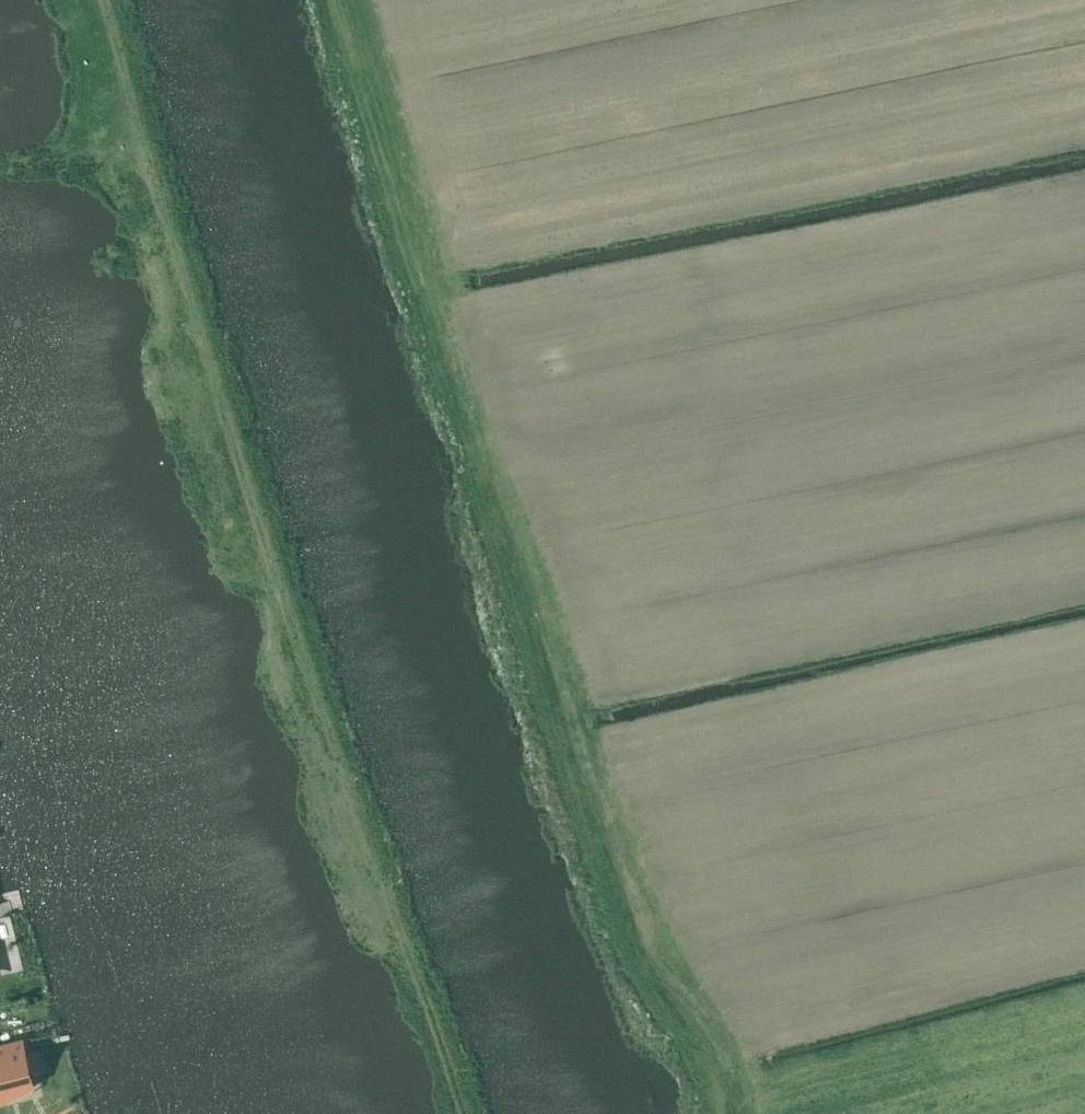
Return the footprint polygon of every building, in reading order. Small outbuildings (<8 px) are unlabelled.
[(0,1045),(0,1095),(4,1094),(5,1099),(6,1098),(3,1085),(31,1079),(22,1040),(0,1045)]
